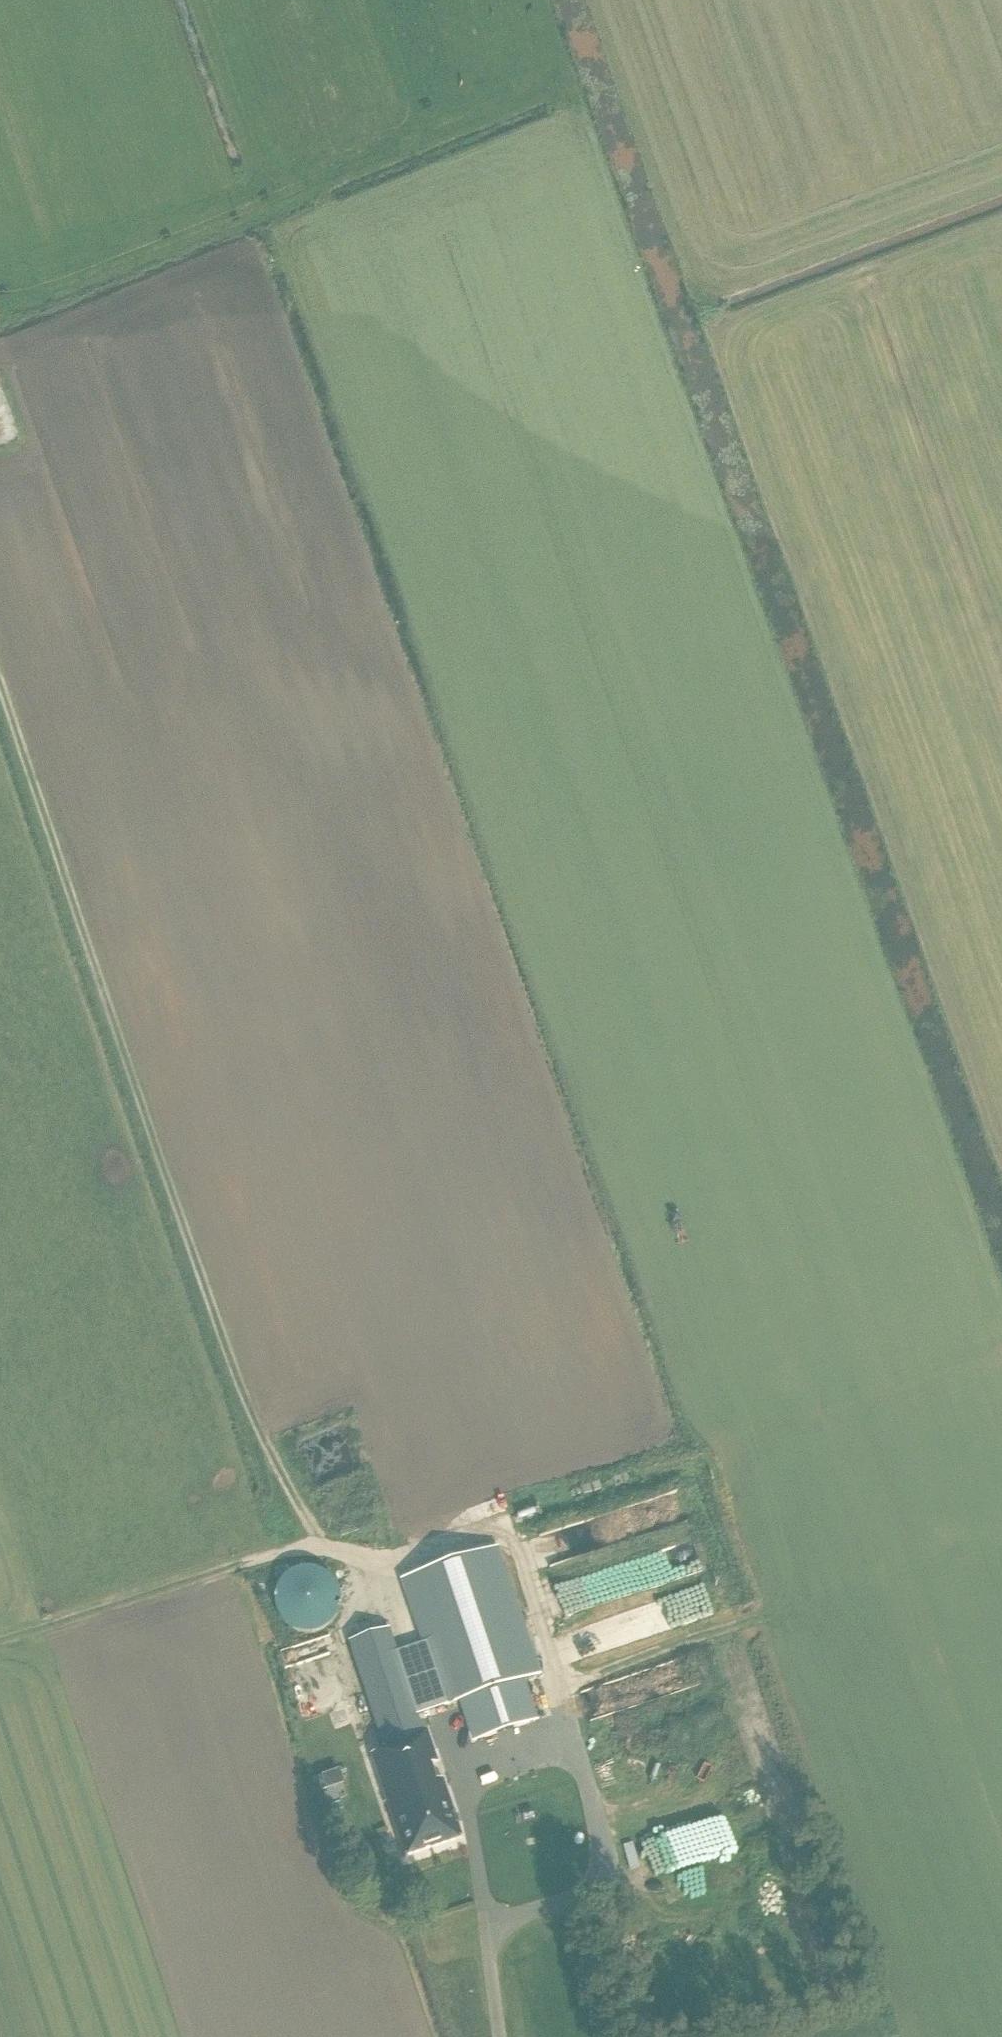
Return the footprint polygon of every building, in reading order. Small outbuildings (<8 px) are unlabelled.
[(405,1857),(462,1838),(442,1779),(437,1781),(432,1765),(437,1764),(427,1731),(423,1732),(417,1715),(461,1700),(475,1741),(535,1721),(522,1680),(538,1675),(496,1549),(403,1580),(424,1645),(396,1654),(388,1628),(349,1642),(385,1750),(371,1755),(405,1857)] [(288,1628),(293,1630),(296,1631),(299,1632),(302,1633),(305,1633),(308,1633),(312,1633),(315,1633),(318,1632),(321,1630),(324,1629),(326,1627),(329,1625),(331,1623),(333,1620),(335,1617),(337,1615),(338,1612),(339,1609),(339,1605),(340,1602),(340,1599),(339,1596),(339,1592),(338,1589),(336,1586),(335,1584),(333,1581),(331,1578),(329,1576),(326,1574),(323,1572),(320,1571),(317,1570),(314,1569),(311,1568),(308,1568),(305,1568),(301,1568),(298,1569),(295,1570),(292,1571),(289,1573),(287,1575),(284,1577),(282,1579),(280,1582),(278,1585),(277,1588),(276,1591),(275,1594),(274,1597),(274,1600),(274,1603),(275,1607),(275,1610),(276,1613),(278,1616),(279,1618),(281,1621),(283,1624),(286,1626),(288,1628)]
